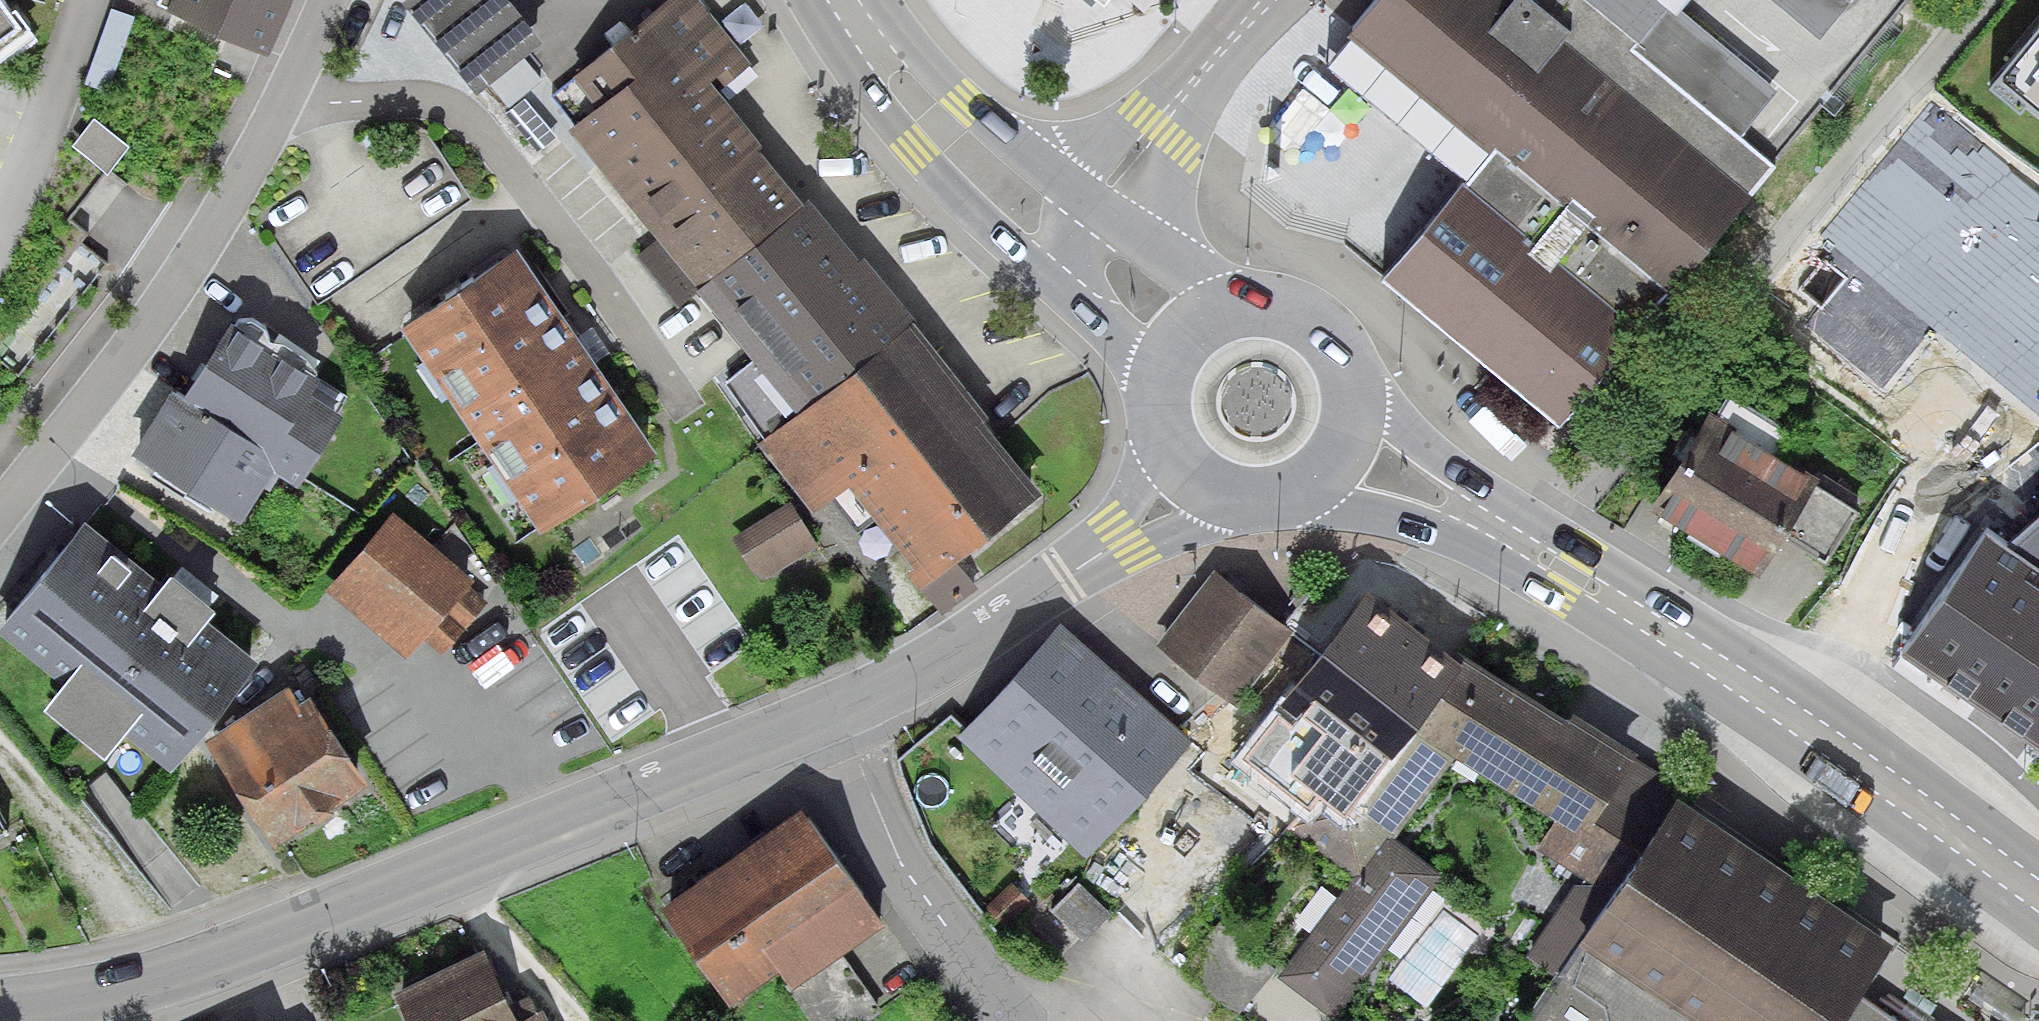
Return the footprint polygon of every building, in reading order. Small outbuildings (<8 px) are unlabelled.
[(238,0),(164,0),(158,12),(220,42),(238,0)] [(252,0),(238,0),(220,42),(269,64),(290,17),(252,0)] [(290,17),(297,0),(252,0),(290,17)] [(403,10),(475,99),(539,47),(501,0),(416,0),(403,10)] [(804,210),(757,151),(761,147),(720,96),(752,70),(695,0),(679,0),(551,100),(574,131),(570,134),(656,243),(636,258),(678,312),(698,297),(804,210)] [(1554,422),(1741,197),(1904,0),(1379,0),(1353,31),(1486,141),(1375,275),(1554,422)] [(12,19),(0,2),(0,27),(12,19)] [(1993,79),(2027,108),(2008,131),(2038,157),(2038,25),(1993,79)] [(767,443),(913,327),(863,265),(858,268),(811,206),(804,210),(698,297),(750,367),(725,387),(767,443)] [(1859,235),(1830,264),(1870,304),(1884,290),(1899,276),(1859,235)] [(514,255),(404,328),(543,540),(654,468),(514,255)] [(1884,290),(1870,304),(1855,319),(1897,361),(1926,332),(1884,290)] [(274,480),(298,495),(344,420),(312,401),(323,384),(230,327),(200,375),(186,399),(172,391),(127,464),(241,534),(274,480)] [(931,595),(1043,501),(984,428),(988,423),(913,327),(767,443),(761,448),(817,521),(852,493),(931,595)] [(1711,398),(1647,503),(1752,567),(1772,533),(1821,564),(1856,508),(1799,474),(1809,458),(1711,398)] [(788,503),(731,540),(748,573),(768,579),(817,547),(788,503)] [(395,515),(329,594),(411,662),(423,648),(443,665),(493,605),(473,589),(478,584),(395,515)] [(0,637),(0,642),(65,695),(44,721),(103,769),(125,741),(170,777),(256,671),(207,631),(213,623),(194,608),(171,589),(164,597),(85,533),(0,637)] [(1887,654),(2038,760),(2038,536),(2012,559),(2038,579),(2030,590),(1962,545),(1887,654)] [(1222,571),(1163,644),(1230,699),(1289,625),(1222,571)] [(1443,653),(1347,581),(1229,739),(1309,798),(1326,775),(1343,787),(1400,710),(1443,653)] [(969,728),(1094,843),(1183,747),(1058,632),(969,728)] [(1454,638),(1443,653),(1400,710),(1446,745),(1562,831),(1628,744),(1565,697),(1554,712),(1454,638)] [(291,683),(211,740),(280,837),(360,781),(291,683)] [(1446,745),(1400,710),(1343,787),(1326,775),(1309,798),(1288,825),(1350,872),(1381,831),(1446,745)] [(1670,784),(1577,922),(1724,1020),(1849,1020),(1837,1013),(1891,932),(1670,784)] [(823,789),(676,880),(744,990),(792,960),(799,972),(899,910),(823,789)] [(9,835),(0,819),(0,840),(9,835)] [(1434,871),(1381,831),(1350,872),(1275,972),(1269,981),(1322,1020),(1434,871)] [(1577,922),(1514,1020),(1724,1020),(1577,922)] [(1403,989),(1434,1013),(1485,949),(1454,925),(1403,989)] [(385,982),(402,1020),(539,1020),(527,994),(504,1004),(477,942),(385,982)] [(821,1020),(883,1020),(892,1017),(856,946),(797,975),(821,1020)]
